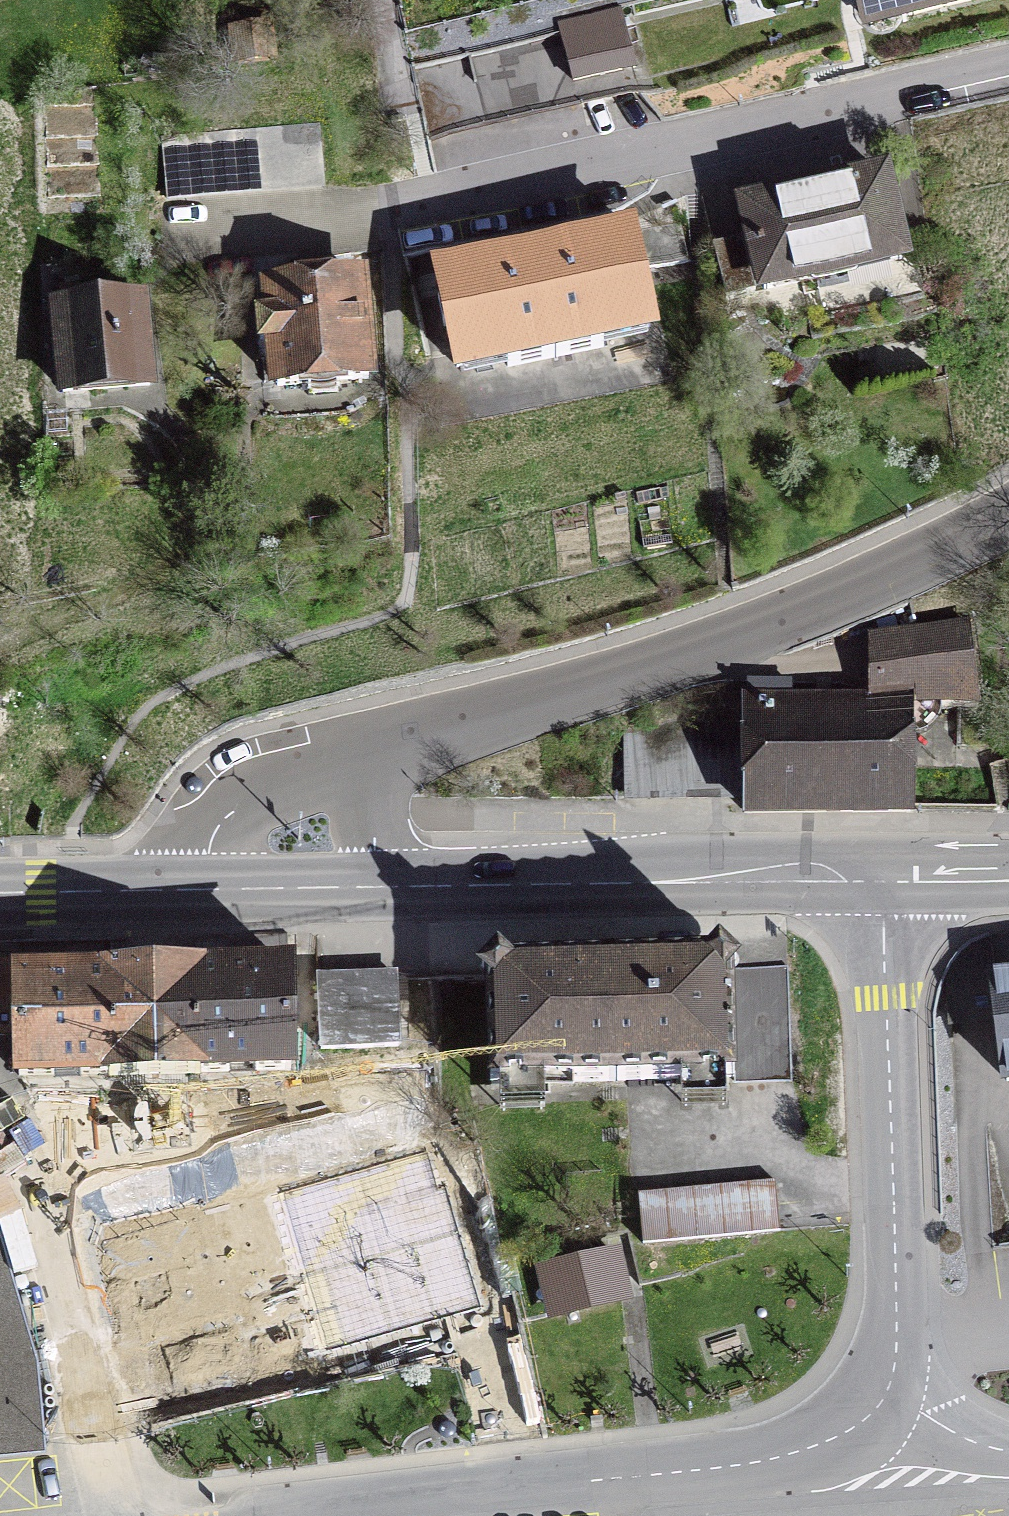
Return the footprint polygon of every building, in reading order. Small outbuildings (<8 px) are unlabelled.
[(867,26),(970,0),(861,0),(867,26)] [(561,31),(415,67),(428,133),(637,87),(620,9),(559,24),(561,31)] [(325,184),(319,123),(201,133),(207,194),(325,184)] [(166,198),(207,194),(201,133),(161,136),(166,198)] [(745,206),(764,289),(901,259),(883,175),(745,206)] [(629,232),(439,272),(458,364),(507,354),(509,364),(601,345),(599,335),(648,325),(629,232)] [(713,244),(726,303),(755,296),(742,238),(713,244)] [(241,285),(255,284),(261,359),(275,358),(277,386),(368,378),(360,280),(271,288),(268,259),(239,262),(241,285)] [(142,296),(55,303),(63,392),(149,384),(142,296)] [(789,684),(746,684),(745,704),(747,797),(747,813),(910,812),(910,704),(978,704),(968,625),(871,638),(870,703),(790,704),(789,684)] [(629,797),(747,797),(745,704),(651,725),(628,737),(629,797)] [(714,955),(609,958),(612,1081),(790,1075),(787,969),(731,970),(714,955)] [(492,1084),(612,1081),(609,958),(503,961),(487,977),(492,1084)] [(198,970),(196,970),(198,1074),(291,1070),(289,968),(198,970)] [(112,1075),(198,1074),(196,970),(110,972),(112,1075)] [(0,974),(0,1035),(17,1035),(18,1075),(112,1075),(110,972),(0,974)] [(993,976),(1007,1081),(1008,1080),(1008,974),(993,976)] [(398,1046),(395,975),(318,978),(321,1049),(398,1046)] [(780,1230),(775,1180),(638,1194),(643,1244),(780,1230)] [(304,1359),(459,1314),(457,1309),(503,1297),(479,1204),(277,1261),(304,1359)] [(37,1363),(0,1234),(0,1448),(45,1444),(39,1382),(37,1363)] [(613,1253),(543,1269),(555,1315),(625,1299),(613,1253)]
